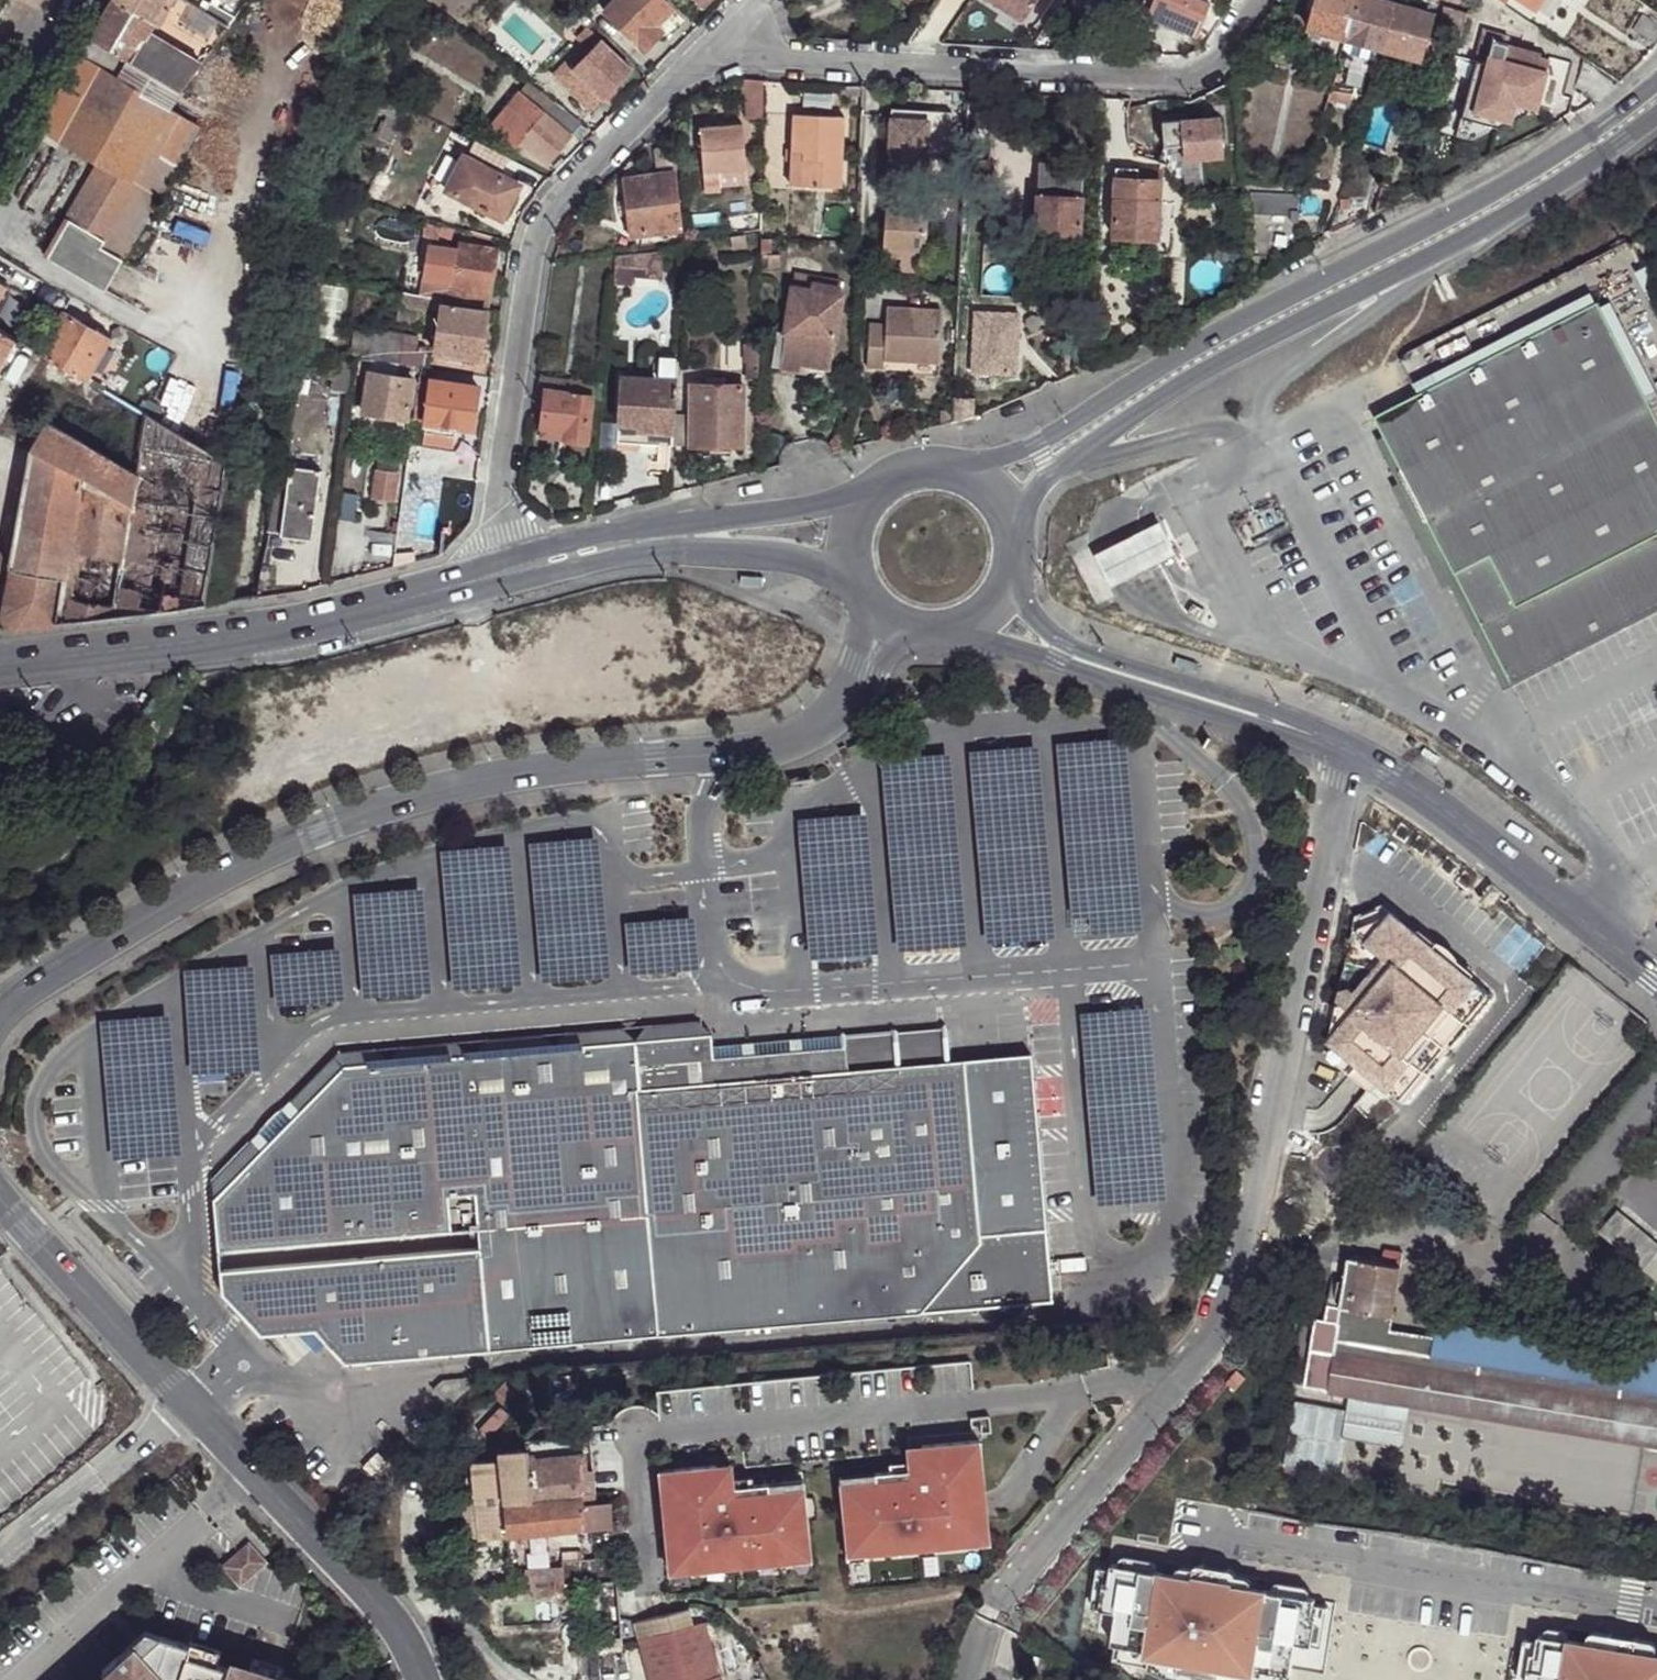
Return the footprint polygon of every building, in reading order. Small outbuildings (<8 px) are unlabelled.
[(42,0),(17,0),(36,10),(42,0)] [(201,62),(148,30),(154,20),(154,19),(117,0),(111,0),(89,38),(179,90),(201,62)] [(167,0),(117,0),(154,19),(167,0)] [(674,10),(665,0),(610,0),(600,11),(642,54),(664,31),(658,26),(674,10)] [(1024,21),(1037,0),(993,0),(1024,21)] [(1128,5),(1116,0),(1100,0),(1098,3),(1124,14),(1128,5)] [(1128,5),(1195,33),(1210,1),(1208,0),(1116,0),(1128,5)] [(1345,35),(1354,0),(1314,0),(1307,26),(1345,35)] [(1381,45),(1393,1),(1390,0),(1354,0),(1345,35),(1381,45)] [(1456,1),(1453,0),(1419,0),(1446,8),(1443,19),(1462,26),(1468,4),(1456,1)] [(1535,11),(1542,0),(1519,0),(1535,11)] [(1547,19),(1559,0),(1542,0),(1535,11),(1547,19)] [(1381,45),(1416,53),(1419,53),(1431,11),(1393,1),(1381,45)] [(1632,31),(1656,46),(1656,45),(1656,12),(1649,7),(1644,15),(1643,14),(1632,31)] [(680,16),(674,10),(658,26),(664,31),(680,16)] [(587,28),(589,29),(594,24),(586,16),(580,21),(587,28)] [(1477,72),(1524,85),(1538,37),(1490,24),(1477,72)] [(1341,49),(1345,35),(1307,26),(1303,38),(1332,47),(1341,49)] [(578,38),(591,51),(601,41),(589,29),(587,28),(578,38)] [(179,90),(89,38),(36,128),(97,163),(43,255),(71,272),(90,242),(120,259),(195,127),(194,127),(196,124),(190,121),(189,124),(174,116),(177,112),(169,107),(179,90)] [(604,99),(605,100),(632,72),(601,41),(591,51),(573,70),(567,64),(555,76),(591,112),(604,99)] [(1381,45),(1378,58),(1413,67),(1416,53),(1381,45)] [(1326,72),(1334,75),(1341,49),(1332,47),(1326,72)] [(1521,99),(1524,85),(1477,72),(1473,85),(1521,99)] [(764,80),(743,79),(743,101),(747,102),(749,116),(762,116),(764,80)] [(543,113),(553,101),(528,83),(520,92),(543,113)] [(1352,91),(1331,87),(1327,100),(1350,104),(1352,91)] [(520,92),(518,90),(490,125),(515,146),(520,140),(548,163),(568,137),(542,113),(543,113),(520,92)] [(581,122),(553,101),(543,113),(542,113),(568,137),(581,122)] [(927,120),(928,109),(890,108),(889,118),(927,120)] [(950,111),(928,109),(927,120),(889,118),(886,163),(924,164),(925,156),(948,157),(950,111)] [(846,113),(794,110),(790,181),(842,184),(846,113)] [(1219,113),(1162,119),(1166,158),(1223,151),(1219,113)] [(699,127),(705,185),(748,180),(743,124),(699,127)] [(654,149),(656,173),(672,170),(668,141),(654,149)] [(521,185),(462,154),(441,192),(502,224),(521,185)] [(1033,231),(1079,234),(1083,165),(1037,162),(1033,231)] [(672,170),(656,173),(621,178),(627,238),(681,232),(673,170),(672,170)] [(1112,236),(1158,238),(1161,172),(1115,170),(1112,236)] [(885,207),(883,247),(902,248),(901,256),(900,270),(925,272),(928,211),(945,212),(946,193),(900,190),(898,207),(885,207)] [(1331,231),(1371,212),(1374,196),(1340,192),(1331,231)] [(1250,215),(1296,216),(1296,195),(1250,195),(1250,215)] [(758,230),(744,232),(744,237),(745,248),(746,254),(759,251),(760,235),(758,230)] [(1078,250),(1079,234),(1033,231),(1033,247),(1078,250)] [(770,234),(760,235),(759,251),(761,256),(770,255),(770,234)] [(1157,254),(1158,238),(1112,236),(1112,252),(1157,254)] [(745,248),(744,237),(730,240),(731,251),(745,248)] [(133,265),(120,259),(90,242),(71,272),(116,298),(133,265)] [(426,297),(464,305),(465,302),(486,305),(488,295),(490,295),(495,251),(457,245),(456,248),(426,244),(420,296),(426,297)] [(902,248),(883,247),(882,256),(901,256),(902,248)] [(635,255),(633,277),(661,279),(662,253),(635,255)] [(616,257),(615,284),(633,285),(633,277),(635,255),(616,257)] [(778,255),(770,255),(770,268),(778,269),(778,255)] [(1645,266),(1633,273),(1656,315),(1656,287),(1645,266)] [(812,290),(813,281),(840,286),(841,280),(795,272),(793,287),(812,290)] [(793,287),(785,331),(779,368),(800,371),(801,364),(829,370),(842,295),(839,295),(840,286),(813,281),(812,290),(793,287)] [(341,341),(346,288),(316,286),(311,339),(341,341)] [(420,296),(403,293),(402,301),(424,305),(425,299),(426,297),(420,296)] [(1505,673),(1656,595),(1656,416),(1598,301),(1374,413),(1403,476),(1505,673)] [(884,360),(939,363),(941,311),(916,310),(916,316),(907,316),(907,309),(886,307),(885,326),(869,325),(867,367),(883,369),(884,360)] [(487,314),(443,308),(436,353),(480,360),(487,314)] [(36,351),(42,355),(84,379),(108,337),(62,309),(36,351)] [(400,344),(405,345),(408,332),(373,327),(370,344),(357,341),(354,358),(359,359),(396,364),(400,344)] [(13,338),(9,335),(0,330),(0,360),(13,338)] [(779,368),(785,331),(779,331),(773,367),(779,368)] [(422,368),(424,368),(427,349),(405,345),(400,344),(396,364),(422,368)] [(758,347),(750,347),(750,364),(758,364),(758,347)] [(349,390),(354,358),(335,355),(330,387),(349,390)] [(656,378),(618,375),(616,442),(643,443),(643,431),(659,432),(659,443),(675,444),(676,432),(677,414),(679,380),(675,380),(675,362),(659,360),(656,378)] [(749,380),(759,380),(760,367),(750,367),(749,380)] [(413,380),(369,372),(363,412),(407,419),(413,380)] [(571,377),(537,373),(536,388),(546,389),(569,392),(571,377)] [(599,396),(600,381),(571,377),(569,392),(546,389),(542,426),(567,429),(565,440),(587,443),(593,395),(599,396)] [(431,384),(420,383),(417,406),(415,419),(427,420),(426,424),(474,430),(479,386),(432,380),(431,384)] [(676,432),(675,444),(744,445),(745,386),(694,384),(693,414),(677,414),(676,432)] [(111,616),(134,468),(46,415),(33,438),(32,438),(27,442),(25,447),(14,521),(7,569),(10,570),(1,616),(1,618),(4,625),(10,629),(111,616)] [(541,436),(565,440),(567,429),(542,426),(541,436)] [(218,498),(231,468),(144,430),(138,444),(156,452),(151,462),(179,474),(176,480),(218,498)] [(659,432),(643,431),(643,443),(659,443),(659,432)] [(290,467),(282,531),(282,535),(312,538),(321,469),(291,464),(290,467)] [(290,467),(282,466),(268,530),(282,531),(290,467)] [(399,475),(376,471),(372,501),(394,504),(399,475)] [(1496,677),(1505,673),(1403,476),(1389,484),(1438,581),(1444,577),(1496,677)] [(1164,556),(1174,551),(1157,516),(1147,521),(1138,525),(1119,535),(1091,547),(1108,582),(1134,570),(1157,559),(1164,556)] [(1191,602),(1185,611),(1197,617),(1203,609),(1191,602)] [(1125,735),(1057,741),(1074,934),(1142,928),(1125,735)] [(1038,743),(970,748),(986,941),(1054,936),(1038,743)] [(949,750),(879,756),(897,950),(967,943),(949,750)] [(866,811),(797,818),(810,957),(879,951),(866,811)] [(598,834),(528,840),(540,980),(610,974),(598,834)] [(510,842),(439,847),(449,988),(520,983),(510,842)] [(422,886),(352,891),(360,995),(430,990),(422,886)] [(1379,902),(1342,919),(1326,995),(1333,1014),(1319,1030),(1326,1036),(1371,1073),(1395,1092),(1481,984),(1379,902)] [(693,915),(624,921),(628,972),(697,967),(693,915)] [(339,945),(269,949),(273,1003),(342,998),(339,945)] [(253,963),(184,967),(190,1071),(258,1067),(253,963)] [(1333,1014),(1326,995),(1319,1030),(1333,1014)] [(1148,1005),(1079,1011),(1097,1205),(1165,1199),(1148,1005)] [(166,1012),(99,1018),(110,1157),(177,1151),(166,1012)] [(486,1348),(1048,1296),(1043,1234),(1027,1051),(943,1055),(842,1063),(839,1030),(715,1043),(710,1032),(700,1020),(646,1022),(633,1035),(618,1023),(562,1029),(551,1042),(538,1031),(483,1035),(473,1047),(473,1050),(474,1064),(465,1064),(464,1051),(463,1048),(452,1038),(397,1043),(386,1057),(371,1045),(334,1048),(208,1177),(215,1248),(475,1226),(477,1245),(486,1348)] [(940,1022),(839,1030),(842,1063),(943,1055),(940,1022)] [(1362,1084),(1371,1073),(1326,1036),(1317,1047),(1362,1084)] [(473,1050),(464,1051),(465,1064),(474,1064),(473,1050)] [(1602,1233),(1656,1279),(1656,1241),(1621,1211),(1602,1233)] [(477,1245),(216,1267),(218,1290),(247,1315),(280,1288),(312,1325),(341,1360),(486,1348),(477,1245)] [(1349,1257),(1343,1287),(1340,1306),(1326,1303),(1324,1318),(1316,1316),(1310,1348),(1335,1352),(1327,1394),(1346,1397),(1345,1404),(1341,1403),(1339,1411),(1356,1415),(1359,1399),(1656,1447),(1656,1358),(1656,1359),(1631,1355),(1632,1349),(1441,1318),(1438,1337),(1392,1329),(1402,1266),(1349,1257)] [(1339,1275),(1332,1274),(1326,1303),(1340,1306),(1343,1287),(1337,1286),(1339,1275)] [(262,1328),(312,1325),(280,1288),(247,1315),(262,1328)] [(1632,1349),(1631,1355),(1656,1359),(1656,1358),(1656,1354),(1632,1349)] [(1227,1382),(1236,1390),(1246,1377),(1237,1369),(1227,1382)] [(462,1418),(493,1386),(456,1391),(446,1401),(462,1418)] [(1339,1411),(1341,1403),(1298,1395),(1286,1463),(1328,1470),(1339,1411)] [(477,1537),(610,1527),(609,1502),(593,1504),(582,1504),(578,1435),(526,1438),(527,1449),(498,1450),(498,1460),(470,1462),(473,1498),(458,1499),(462,1533),(477,1532),(477,1537)] [(589,1435),(578,1435),(582,1504),(593,1504),(589,1435)] [(990,1535),(979,1437),(922,1443),(924,1458),(909,1459),(910,1468),(891,1470),(875,1471),(876,1479),(841,1482),(848,1550),(865,1548),(865,1553),(901,1549),(901,1544),(934,1540),(935,1545),(972,1542),(972,1537),(990,1535)] [(890,1461),(891,1470),(910,1468),(909,1459),(890,1461)] [(760,1564),(812,1558),(804,1478),(753,1484),(734,1487),(733,1478),(717,1479),(715,1465),(659,1472),(665,1518),(674,1518),(675,1533),(667,1534),(670,1568),(687,1566),(688,1571),(725,1567),(725,1562),(759,1558),(760,1564)] [(387,1492),(402,1477),(394,1468),(379,1483),(387,1492)] [(840,1475),(841,1482),(876,1479),(875,1471),(840,1475)] [(752,1475),(733,1478),(734,1487),(753,1484),(752,1475)] [(343,1516),(339,1521),(343,1526),(348,1520),(343,1516)] [(674,1518),(665,1518),(667,1534),(675,1533),(674,1518)] [(934,1540),(901,1544),(901,1549),(902,1553),(935,1550),(935,1545),(934,1540)] [(265,1560),(248,1542),(223,1567),(240,1585),(265,1560)] [(865,1548),(848,1550),(849,1559),(866,1557),(865,1553),(865,1548)] [(1122,1561),(1122,1564),(1155,1570),(1156,1566),(1151,1559),(1130,1556),(1122,1561)] [(725,1562),(725,1567),(725,1571),(760,1568),(760,1564),(759,1558),(725,1562)] [(1177,1570),(1176,1573),(1193,1576),(1194,1574),(1234,1580),(1233,1582),(1251,1585),(1251,1582),(1246,1574),(1236,1573),(1232,1567),(1200,1562),(1194,1566),(1184,1565),(1177,1570)] [(1122,1564),(1112,1563),(1111,1569),(1109,1580),(1104,1580),(1100,1608),(1116,1611),(1111,1643),(1116,1644),(1146,1649),(1145,1655),(1180,1661),(1178,1669),(1218,1676),(1219,1667),(1254,1673),(1255,1667),(1286,1672),(1290,1672),(1296,1640),(1312,1642),(1317,1614),(1312,1613),(1314,1601),(1315,1596),(1309,1595),(1271,1589),(1251,1585),(1233,1582),(1234,1580),(1194,1574),(1193,1576),(1176,1573),(1155,1570),(1122,1564)] [(554,1567),(554,1579),(564,1579),(563,1566),(554,1567)] [(554,1567),(535,1568),(536,1581),(554,1579),(554,1567)] [(1109,1580),(1111,1569),(1097,1567),(1091,1606),(1100,1608),(1104,1580),(1109,1580)] [(526,1581),(536,1581),(535,1568),(526,1569),(526,1581)] [(564,1579),(554,1579),(555,1588),(564,1587),(564,1579)] [(1272,1585),(1271,1589),(1309,1595),(1309,1591),(1304,1584),(1279,1580),(1272,1585)] [(536,1581),(526,1581),(527,1589),(536,1589),(536,1581)] [(1328,1604),(1314,1601),(1312,1613),(1317,1614),(1312,1642),(1321,1644),(1328,1604)] [(634,1623),(648,1679),(718,1679),(699,1607),(634,1623)] [(1544,1629),(1543,1633),(1566,1636),(1567,1632),(1564,1627),(1548,1624),(1544,1629)] [(594,1650),(618,1648),(615,1631),(593,1634),(594,1650)] [(1587,1636),(1587,1640),(1655,1651),(1656,1647),(1653,1641),(1591,1631),(1587,1636)] [(1539,1632),(1538,1638),(1536,1650),(1531,1650),(1527,1678),(1540,1679),(1656,1679),(1656,1651),(1655,1651),(1587,1640),(1566,1636),(1543,1633),(1539,1632)] [(299,1678),(282,1673),(283,1670),(266,1665),(263,1675),(233,1665),(232,1668),(186,1654),(189,1644),(159,1635),(151,1643),(144,1636),(117,1660),(124,1668),(110,1679),(298,1679),(299,1678)] [(1536,1650),(1538,1638),(1524,1636),(1518,1676),(1527,1678),(1531,1650),(1536,1650)] [(1113,1659),(1178,1669),(1180,1661),(1145,1655),(1146,1649),(1116,1644),(1113,1659)] [(572,1679),(584,1679),(582,1662),(570,1663),(572,1679)] [(1218,1676),(1243,1679),(1285,1679),(1286,1672),(1255,1667),(1254,1673),(1219,1667),(1218,1676)]
